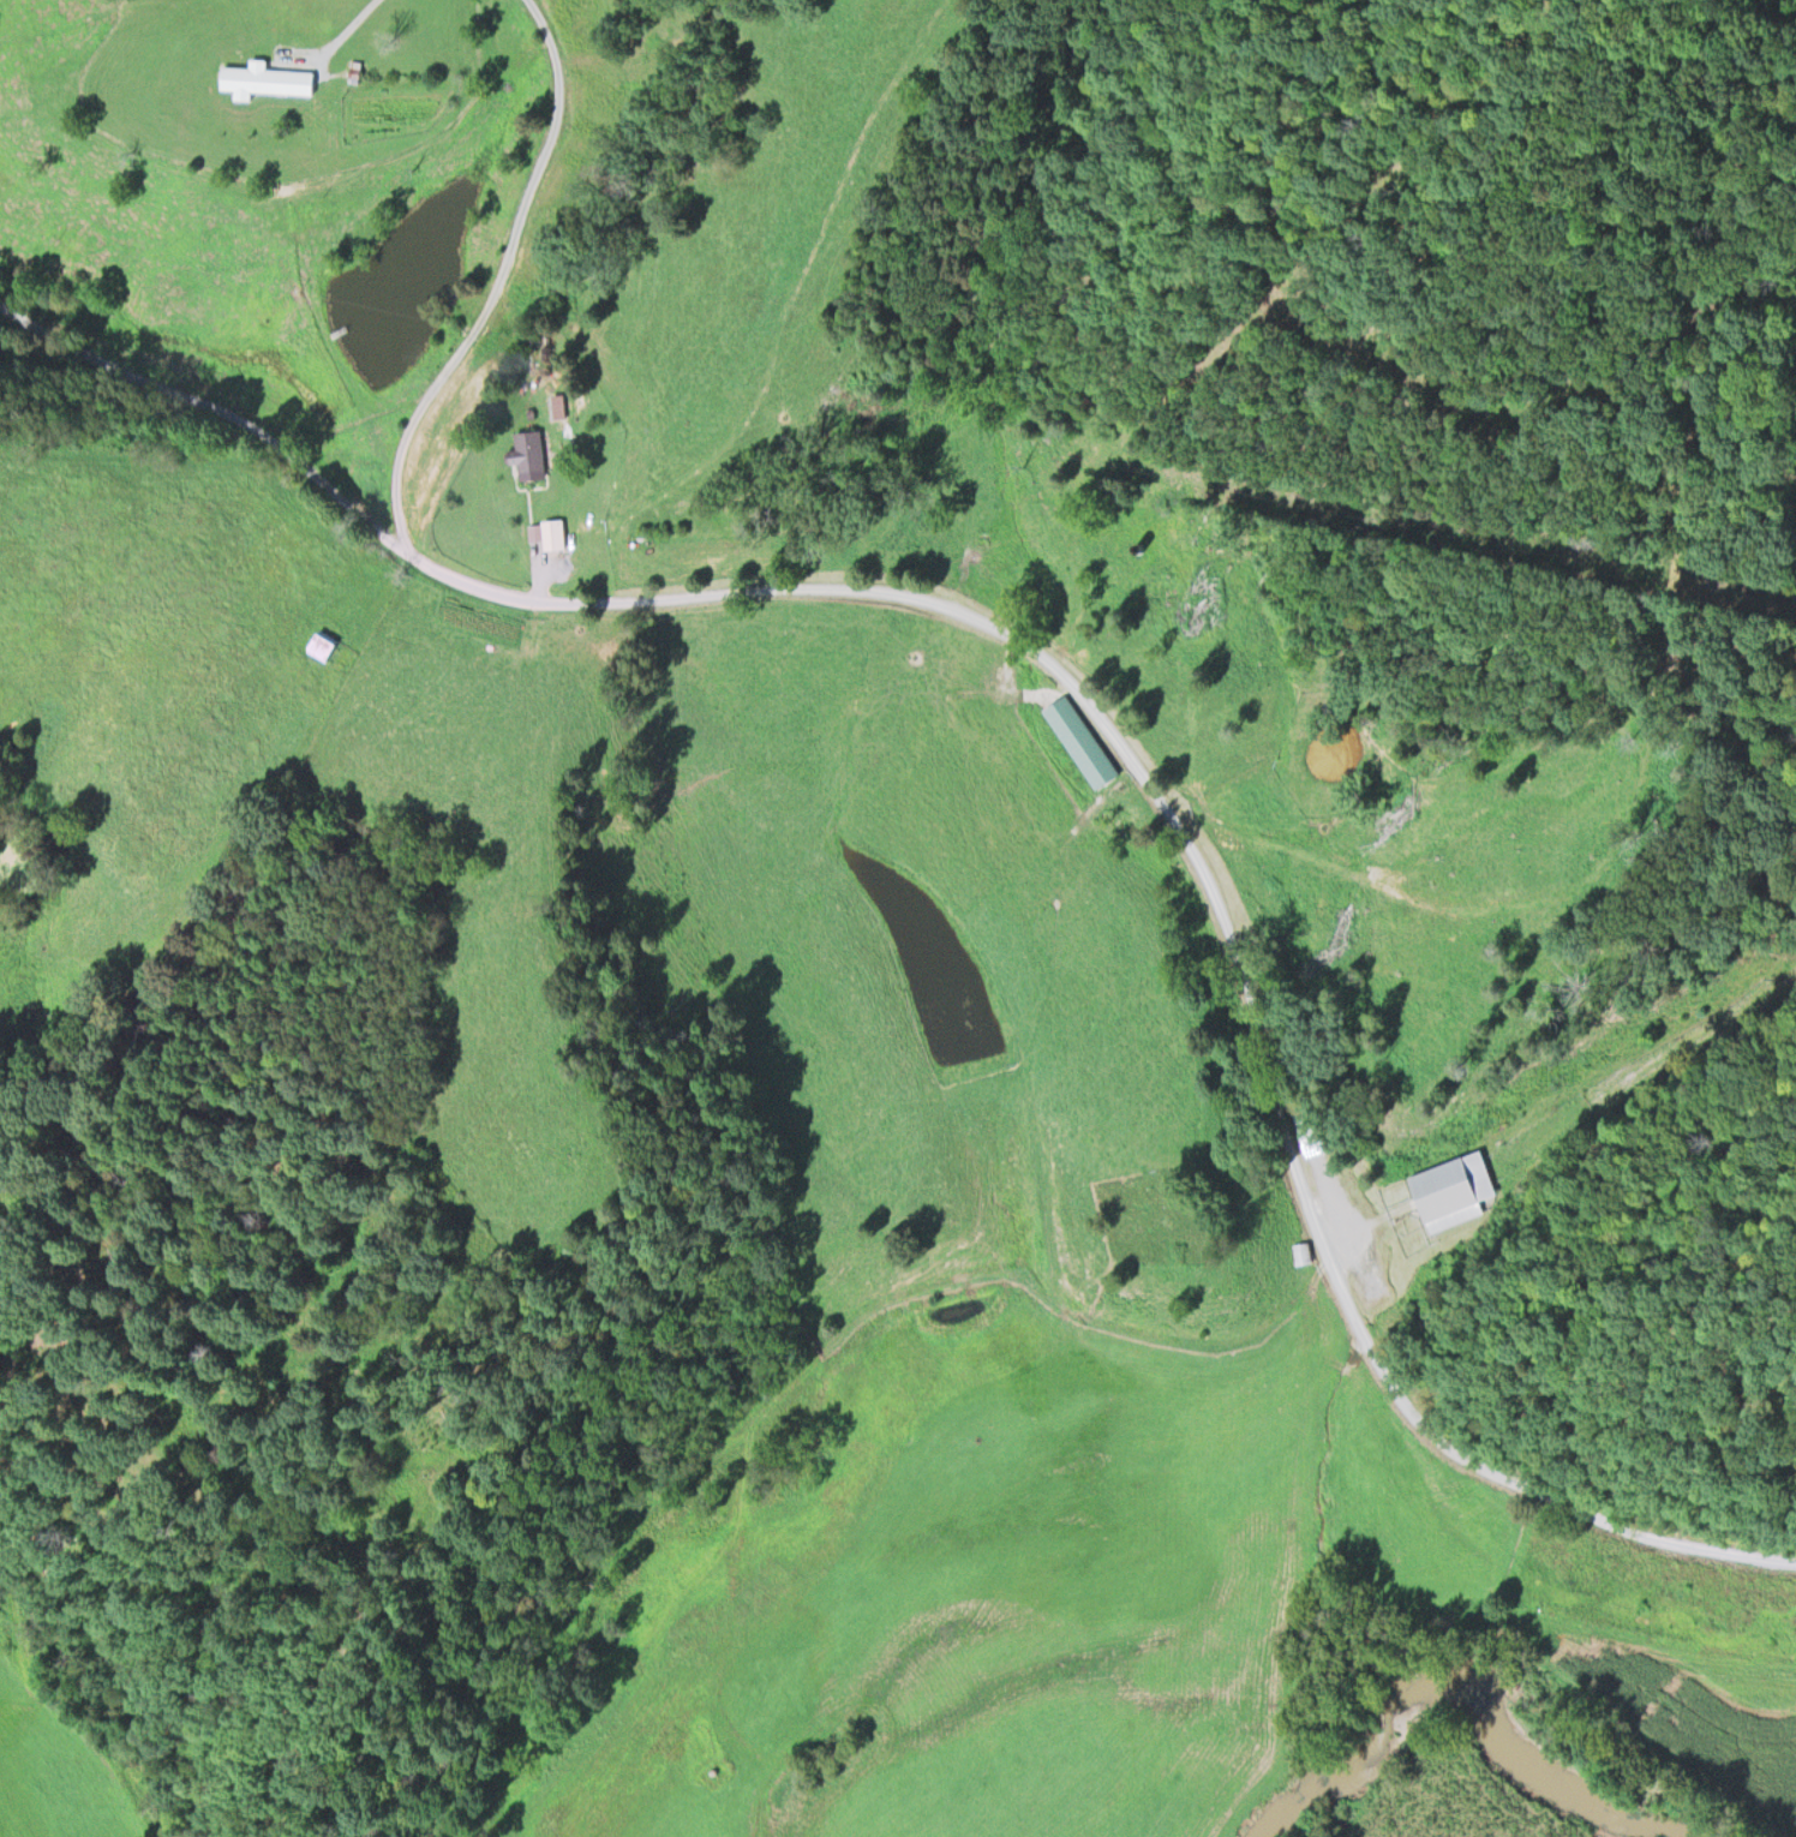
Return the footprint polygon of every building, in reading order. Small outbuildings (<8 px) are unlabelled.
[(220,89),(313,94),(315,66),(267,64),(267,56),(251,55),(250,66),(221,64),(220,89)] [(348,77),(351,59),(364,61),(361,79),(348,77)] [(507,448),(515,448),(514,431),(544,429),(547,468),(519,471),(517,462),(507,462),(507,448)] [(528,522),(531,540),(543,539),(544,554),(564,551),(562,519),(528,522)] [(307,647),(327,659),(340,639),(321,627),(307,647)] [(1038,707),(1062,690),(1119,772),(1096,789),(1038,707)] [(1407,1175),(1431,1237),(1504,1208),(1480,1147),(1407,1175)] [(1291,1241),(1309,1238),(1312,1258),(1294,1261),(1291,1241)]
